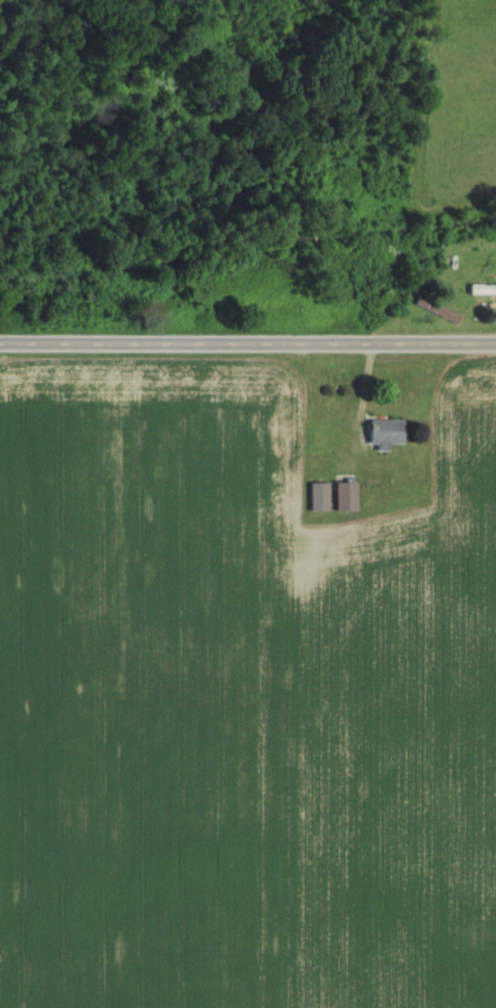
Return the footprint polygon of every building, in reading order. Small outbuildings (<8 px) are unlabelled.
[(464,286),(464,296),(495,296),(495,286),(464,286)] [(398,422),(362,422),(362,444),(371,444),(371,451),(383,451),(383,444),(398,444),(398,422)] [(325,512),(325,484),(307,484),(307,512),(325,512)] [(352,484),(331,484),(331,512),(352,512),(352,484)]
